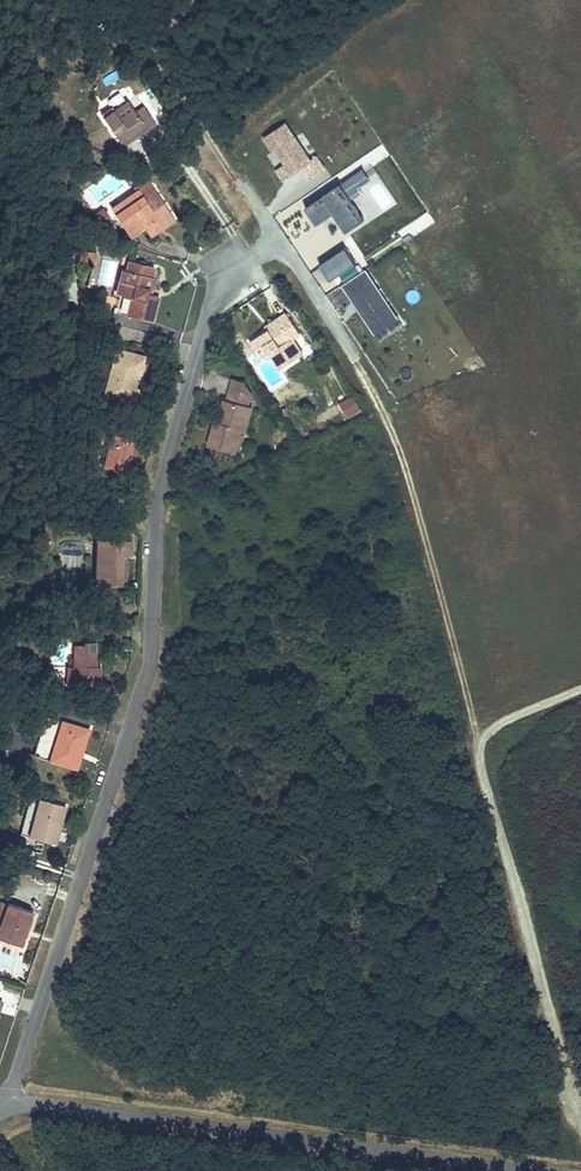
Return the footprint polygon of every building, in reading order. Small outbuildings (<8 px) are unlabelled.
[(124,101),(98,119),(112,141),(139,124),(143,129),(153,124),(142,108),(133,113),(124,101)] [(310,160),(285,123),(265,137),(285,166),(292,176),(302,169),(312,162),(310,160)] [(324,168),(318,158),(312,162),(302,169),(308,179),(324,168)] [(283,183),(292,176),(285,166),(276,173),(283,183)] [(130,189),(133,193),(137,199),(148,192),(142,182),(130,189)] [(346,232),(363,220),(339,184),(321,196),(332,212),(346,232)] [(137,199),(133,193),(107,209),(128,239),(149,227),(151,231),(167,221),(148,192),(137,199)] [(332,212),(321,196),(304,208),(315,223),(332,212)] [(344,246),(319,263),(330,279),(355,262),(344,246)] [(95,252),(79,249),(77,259),(93,262),(95,252)] [(119,268),(113,292),(131,297),(126,315),(149,321),(156,296),(148,294),(152,276),(148,275),(150,266),(127,260),(125,269),(119,268)] [(398,319),(366,269),(341,285),(373,335),(398,319)] [(265,332),(247,344),(258,361),(266,355),(276,371),(298,356),(288,340),(295,335),(282,316),(262,329),(265,332)] [(113,349),(101,395),(129,403),(131,403),(134,401),(135,399),(136,397),(135,395),(134,392),(132,390),(129,390),(131,378),(136,379),(141,357),(113,349)] [(208,424),(205,443),(232,448),(244,397),(237,385),(227,383),(217,425),(208,424)] [(359,409),(351,396),(336,405),(344,418),(359,409)] [(333,411),(328,403),(323,406),(328,414),(333,411)] [(107,432),(96,468),(122,476),(131,440),(107,432)] [(128,546),(96,547),(97,589),(120,589),(120,558),(128,558),(128,546)] [(76,649),(76,671),(77,689),(101,689),(100,669),(96,669),(96,645),(83,645),(83,649),(76,649)] [(64,723),(52,761),(78,769),(90,731),(64,723)] [(41,800),(29,837),(55,845),(68,806),(42,798),(41,800)] [(10,904),(0,900),(0,923),(3,924),(0,932),(0,939),(22,946),(31,920),(7,912),(10,904)]
